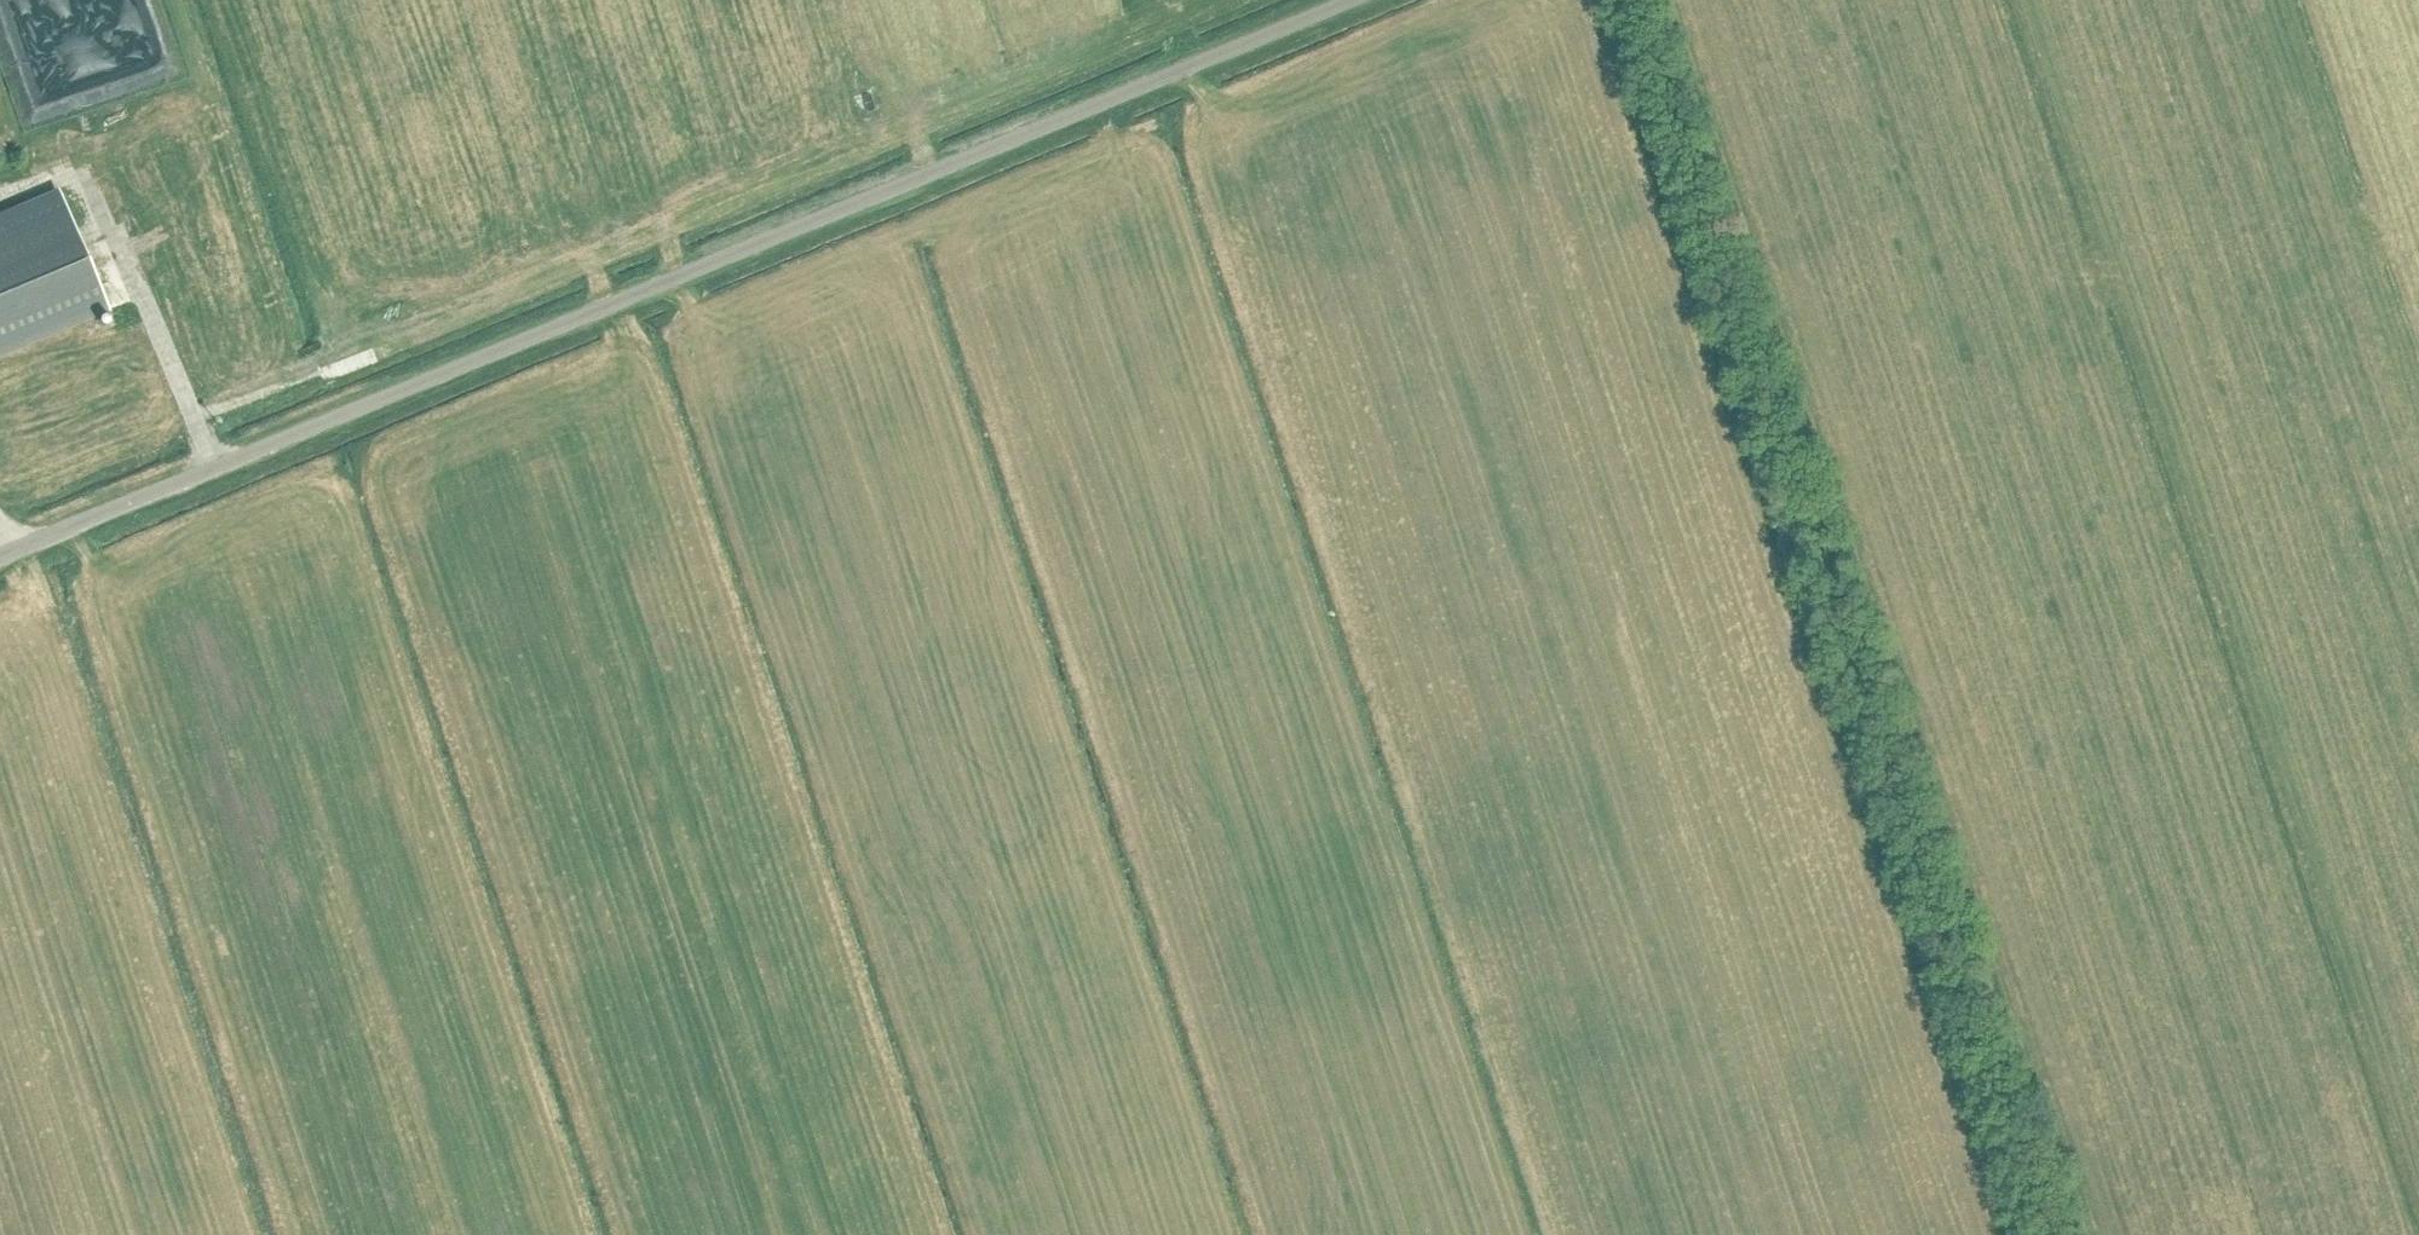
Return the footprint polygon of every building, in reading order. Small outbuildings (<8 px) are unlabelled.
[(55,114),(156,84),(151,69),(196,55),(180,0),(21,0),(55,114)] [(0,218),(0,360),(110,313),(59,193),(0,218)]
